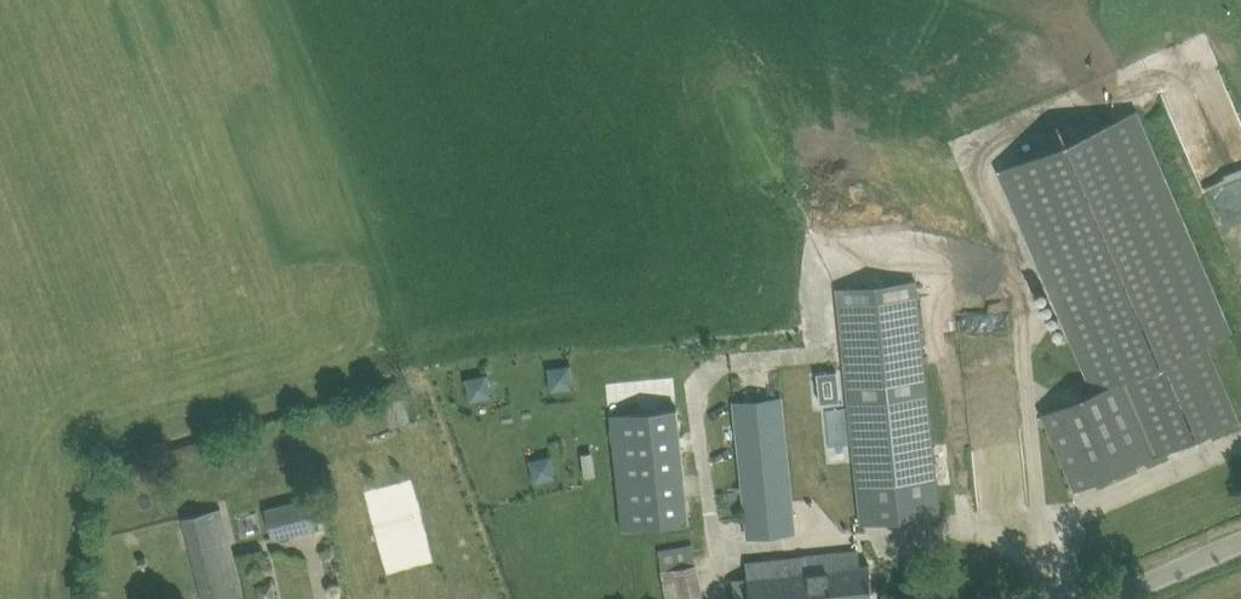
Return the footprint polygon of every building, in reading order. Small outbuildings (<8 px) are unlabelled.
[(1132,111),(1002,166),(1098,388),(1042,412),(1075,489),(1239,418),(1207,343),(1228,334),(1132,111)] [(838,287),(846,372),(861,523),(938,515),(936,489),(916,279),(838,287)] [(544,364),(546,388),(570,385),(567,362),(544,364)] [(457,377),(463,400),(488,394),(483,371),(457,377)] [(403,396),(383,403),(392,427),(412,420),(403,396)] [(735,401),(750,536),(795,531),(781,397),(735,401)] [(610,414),(622,529),(688,522),(676,407),(610,414)] [(530,481),(555,475),(549,451),(524,457),(530,481)] [(737,489),(728,490),(730,504),(738,503),(737,489)] [(265,507),(274,539),(317,527),(308,495),(265,507)] [(205,598),(228,598),(245,595),(223,507),(184,517),(205,598)] [(696,543),(659,545),(663,598),(699,598),(696,543)] [(736,598),(873,598),(870,564),(860,565),(859,549),(748,560),(749,576),(734,578),(736,598)] [(259,585),(262,598),(272,598),(278,598),(275,582),(259,585)]
